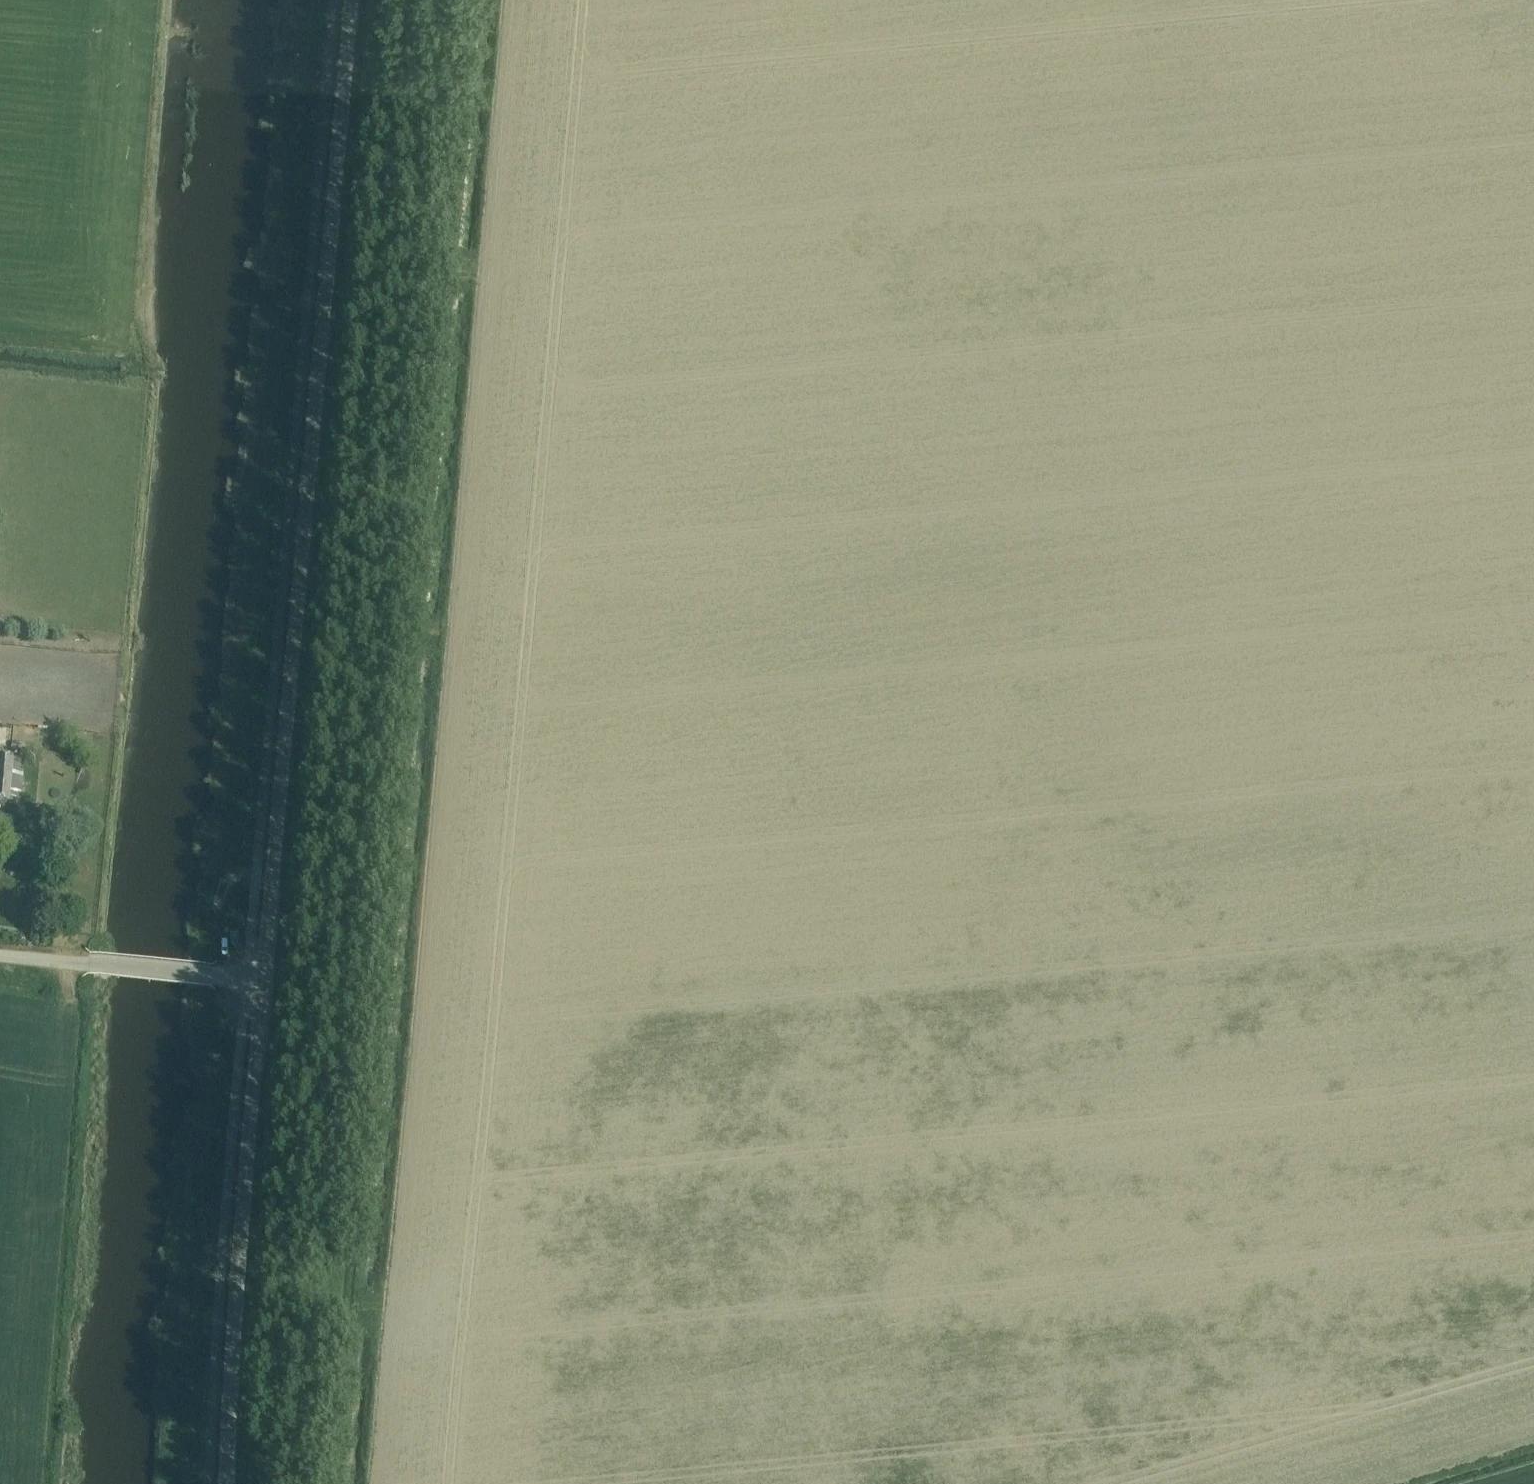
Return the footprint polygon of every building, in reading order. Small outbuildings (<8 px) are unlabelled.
[(0,757),(0,800),(19,802),(22,781),(13,780),(15,758),(0,757)] [(18,836),(16,843),(24,845),(26,838),(18,836)]
